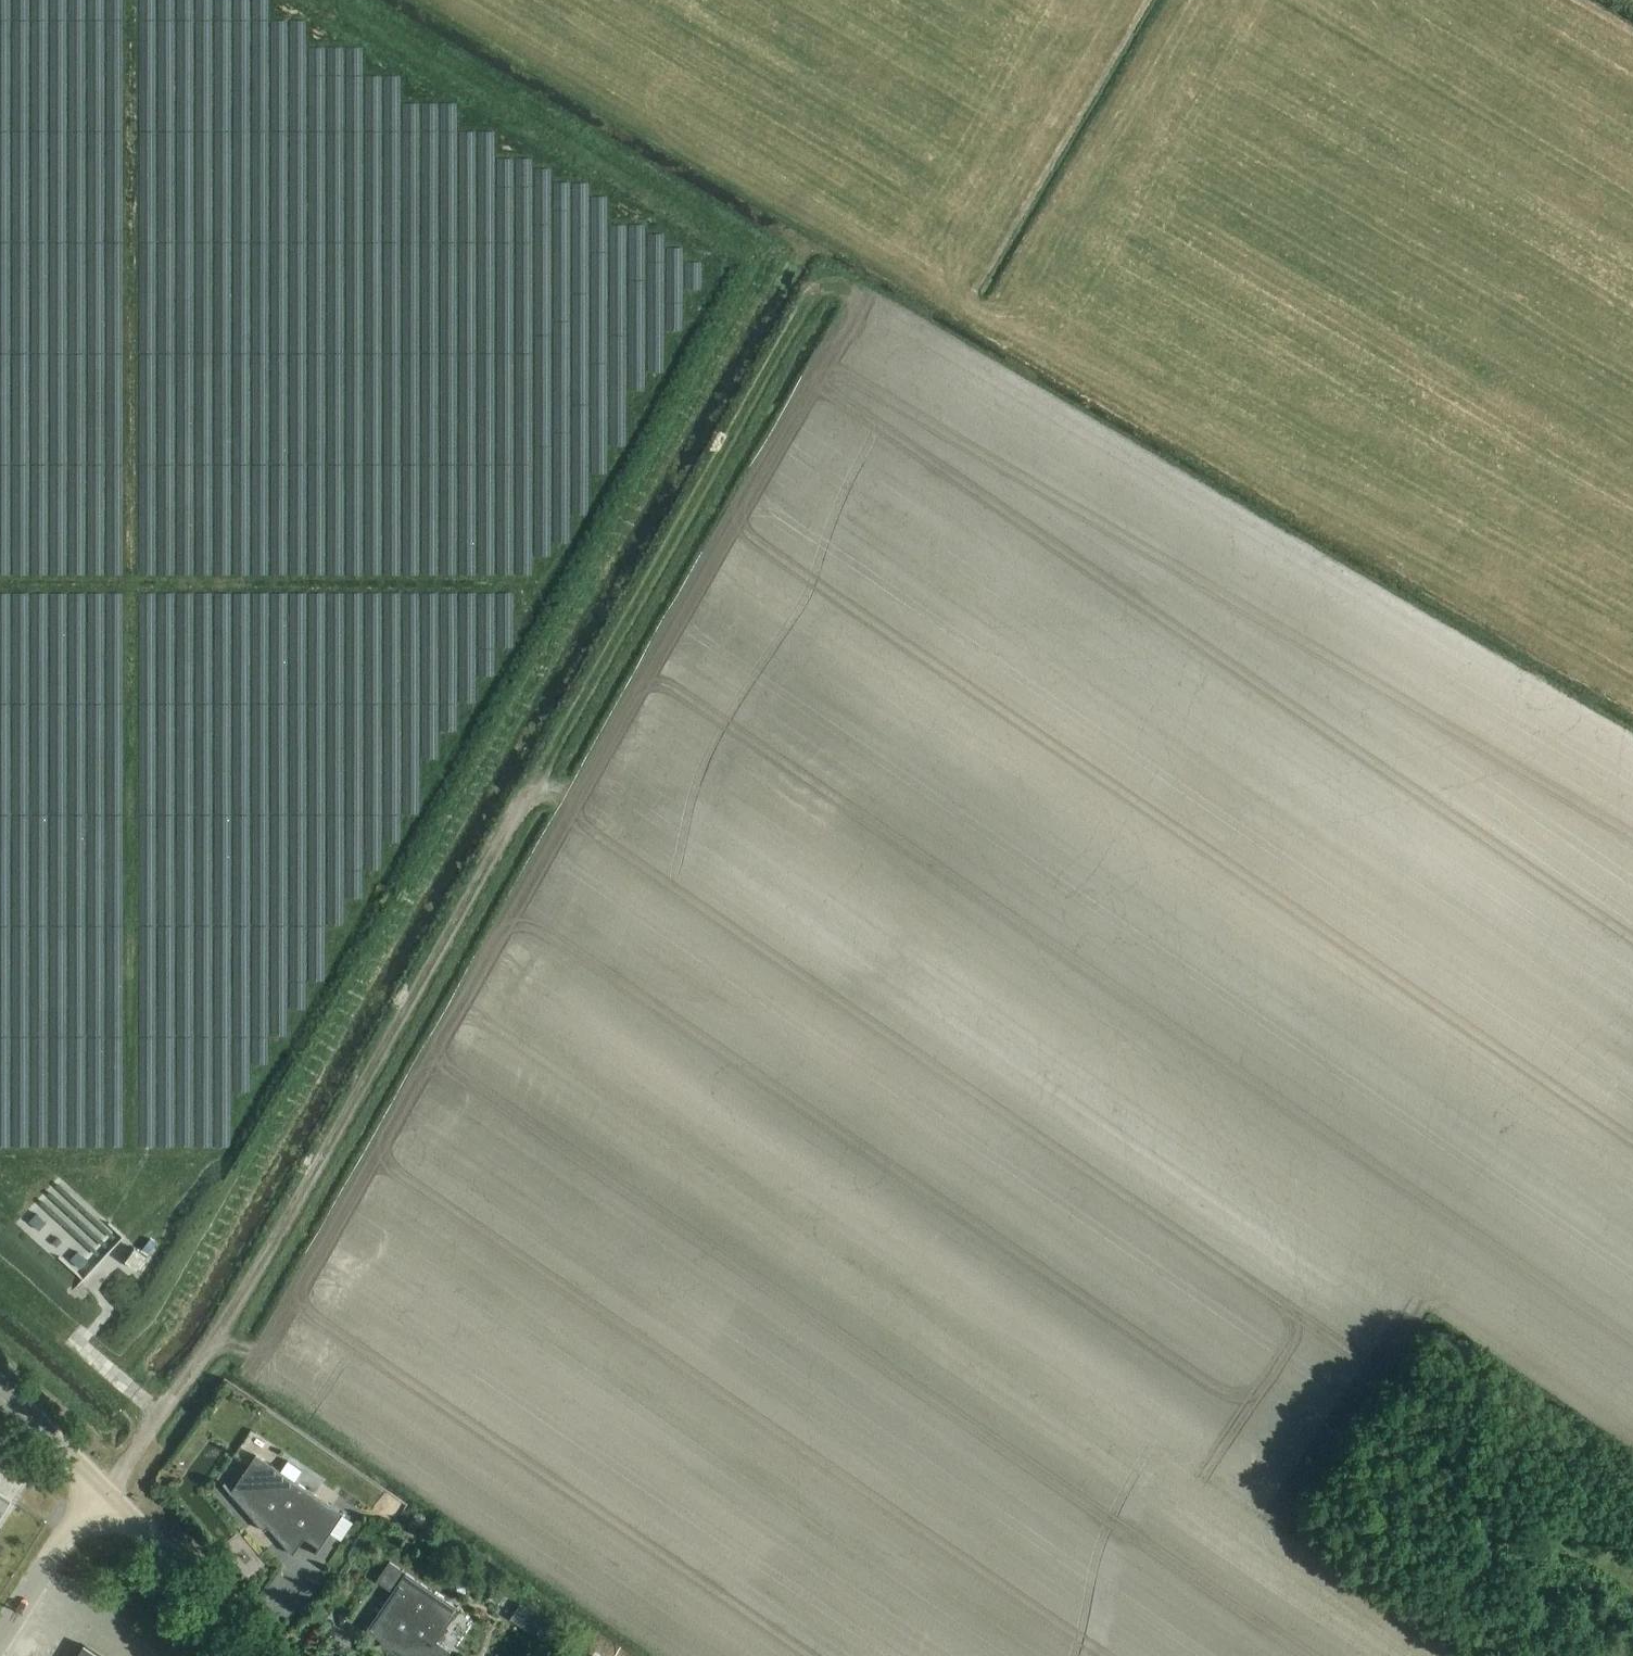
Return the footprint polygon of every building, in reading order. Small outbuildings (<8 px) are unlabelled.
[(142,1250),(130,1264),(144,1275),(155,1262),(142,1250)] [(344,1513),(257,1454),(232,1491),(225,1482),(224,1483),(264,1530),(269,1526),(293,1554),(310,1530),(324,1539),(315,1553),(316,1554),(344,1513)] [(11,1501),(0,1494),(0,1517),(11,1501)] [(451,1651),(437,1641),(460,1608),(390,1561),(377,1580),(393,1591),(367,1630),(405,1655),(448,1655),(451,1651)] [(520,1603),(509,1618),(539,1638),(549,1623),(520,1603)] [(85,1646),(78,1655),(101,1655),(85,1646)]
